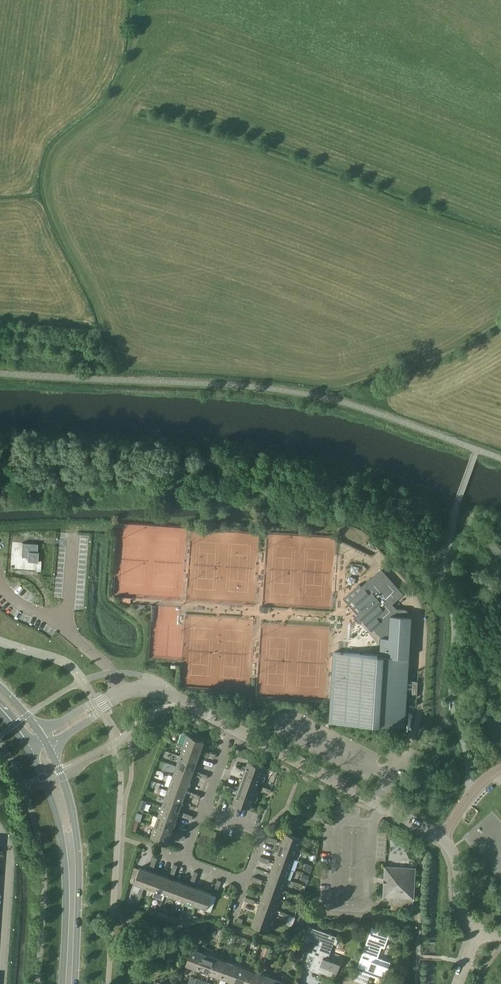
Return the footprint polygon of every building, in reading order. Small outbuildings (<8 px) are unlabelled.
[(42,561),(38,560),(38,562),(28,561),(28,557),(22,556),(23,543),(12,542),(11,569),(41,571),(42,561)] [(23,542),(23,543),(22,556),(28,557),(28,561),(38,562),(38,560),(39,551),(38,551),(38,543),(23,542)] [(334,652),(330,721),(405,726),(406,704),(409,657),(409,653),(412,615),(407,609),(397,608),(392,603),(395,601),(404,593),(384,571),(382,568),(371,578),(362,586),(364,589),(354,598),(363,609),(358,614),(361,618),(364,621),(368,625),(373,630),(374,629),(382,637),(380,655),(334,652)] [(204,741),(188,735),(184,745),(201,751),(204,741)] [(180,755),(197,761),(201,751),(184,745),(180,755)] [(197,761),(180,755),(177,765),(193,771),(197,761)] [(246,766),(243,765),(242,769),(261,776),(265,765),(248,760),(246,766)] [(169,774),(170,774),(173,776),(190,782),(193,771),(177,765),(175,770),(171,768),(169,774)] [(241,771),(244,772),(241,780),(258,786),(261,776),(242,769),(241,771)] [(166,784),(169,786),(186,792),(190,782),(173,776),(170,774),(166,784)] [(238,788),(235,787),(234,789),(254,796),(258,786),(241,780),(238,788)] [(166,796),(182,802),(186,792),(169,786),(166,796)] [(233,794),(236,795),(234,801),(250,807),(254,796),(234,789),(233,794)] [(162,806),(179,812),(182,802),(166,796),(162,806)] [(158,816),(175,822),(179,812),(162,806),(158,816)] [(175,822),(158,816),(155,826),(171,832),(175,822)] [(151,837),(167,843),(171,832),(155,826),(151,837)] [(281,842),(298,848),(302,838),(285,832),(281,842)] [(298,848),(281,842),(278,852),(294,858),(298,848)] [(274,863),(291,869),(294,858),(278,852),(274,863)] [(270,873),(287,879),(291,869),(274,863),(270,873)] [(415,868),(385,866),(384,896),(401,897),(400,909),(413,910),(413,898),(414,898),(415,868)] [(145,887),(151,871),(140,867),(134,884),(145,887)] [(155,891),(161,874),(151,871),(145,887),(155,891)] [(287,879),(270,873),(267,883),(283,889),(287,879)] [(163,899),(165,895),(171,878),(161,874),(155,891),(153,896),(163,899)] [(175,898),(181,882),(171,878),(165,895),(175,898)] [(181,882),(175,898),(185,902),(191,885),(181,882)] [(263,893),(280,899),(283,889),(267,883),(263,893)] [(195,906),(201,889),(191,885),(185,902),(195,906)] [(201,889),(195,906),(206,909),(212,893),(201,889)] [(280,899),(263,893),(259,903),(276,909),(280,899)] [(256,913),(272,919),(276,909),(259,903),(256,913)] [(252,924),(268,930),(272,919),(256,913),(252,924)] [(372,926),(357,970),(361,972),(367,974),(368,972),(371,973),(370,975),(384,980),(389,967),(391,962),(378,958),(382,947),(385,948),(388,941),(391,932),(372,926)] [(301,950),(310,953),(318,956),(312,970),(319,973),(321,969),(324,970),(323,972),(336,977),(340,964),(328,959),(334,943),(336,944),(339,937),(310,927),(301,950)] [(194,944),(186,964),(198,968),(204,953),(194,949),(195,945),(194,944)] [(204,953),(198,968),(210,973),(216,957),(215,956),(204,953)] [(216,957),(210,973),(222,977),(228,961),(216,957)] [(224,983),(225,983),(227,979),(233,981),(239,965),(238,965),(228,961),(222,977),(219,983),(224,983)] [(251,969),(240,965),(239,965),(233,981),(242,983),(246,983),(251,969)] [(263,973),(263,974),(264,972),(262,971),(263,970),(264,970),(265,968),(262,967),(260,973),(251,969),(246,983),(259,983),(263,973)] [(267,969),(265,968),(264,970),(263,970),(262,971),(264,972),(263,974),(263,973),(259,983),(272,983),(274,978),(265,974),(267,969)] [(293,979),(283,975),(281,980),(274,978),(272,983),(291,983),(293,979)]
